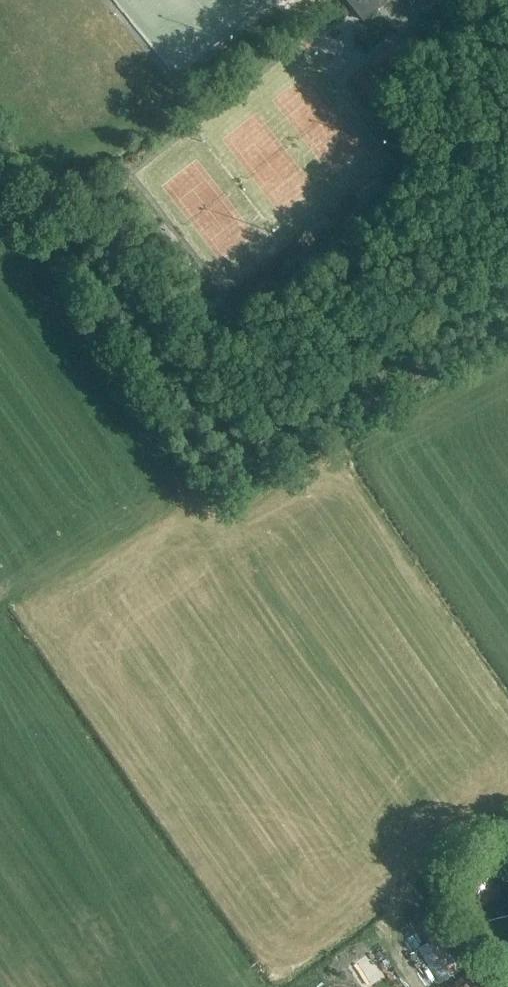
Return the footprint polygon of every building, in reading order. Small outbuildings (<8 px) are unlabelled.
[(360,22),(384,2),(383,0),(342,0),(360,22)] [(380,76),(404,57),(394,45),(370,65),(380,76)] [(385,89),(366,67),(351,79),(370,101),(385,89)] [(439,984),(464,968),(443,933),(417,949),(439,984)]
